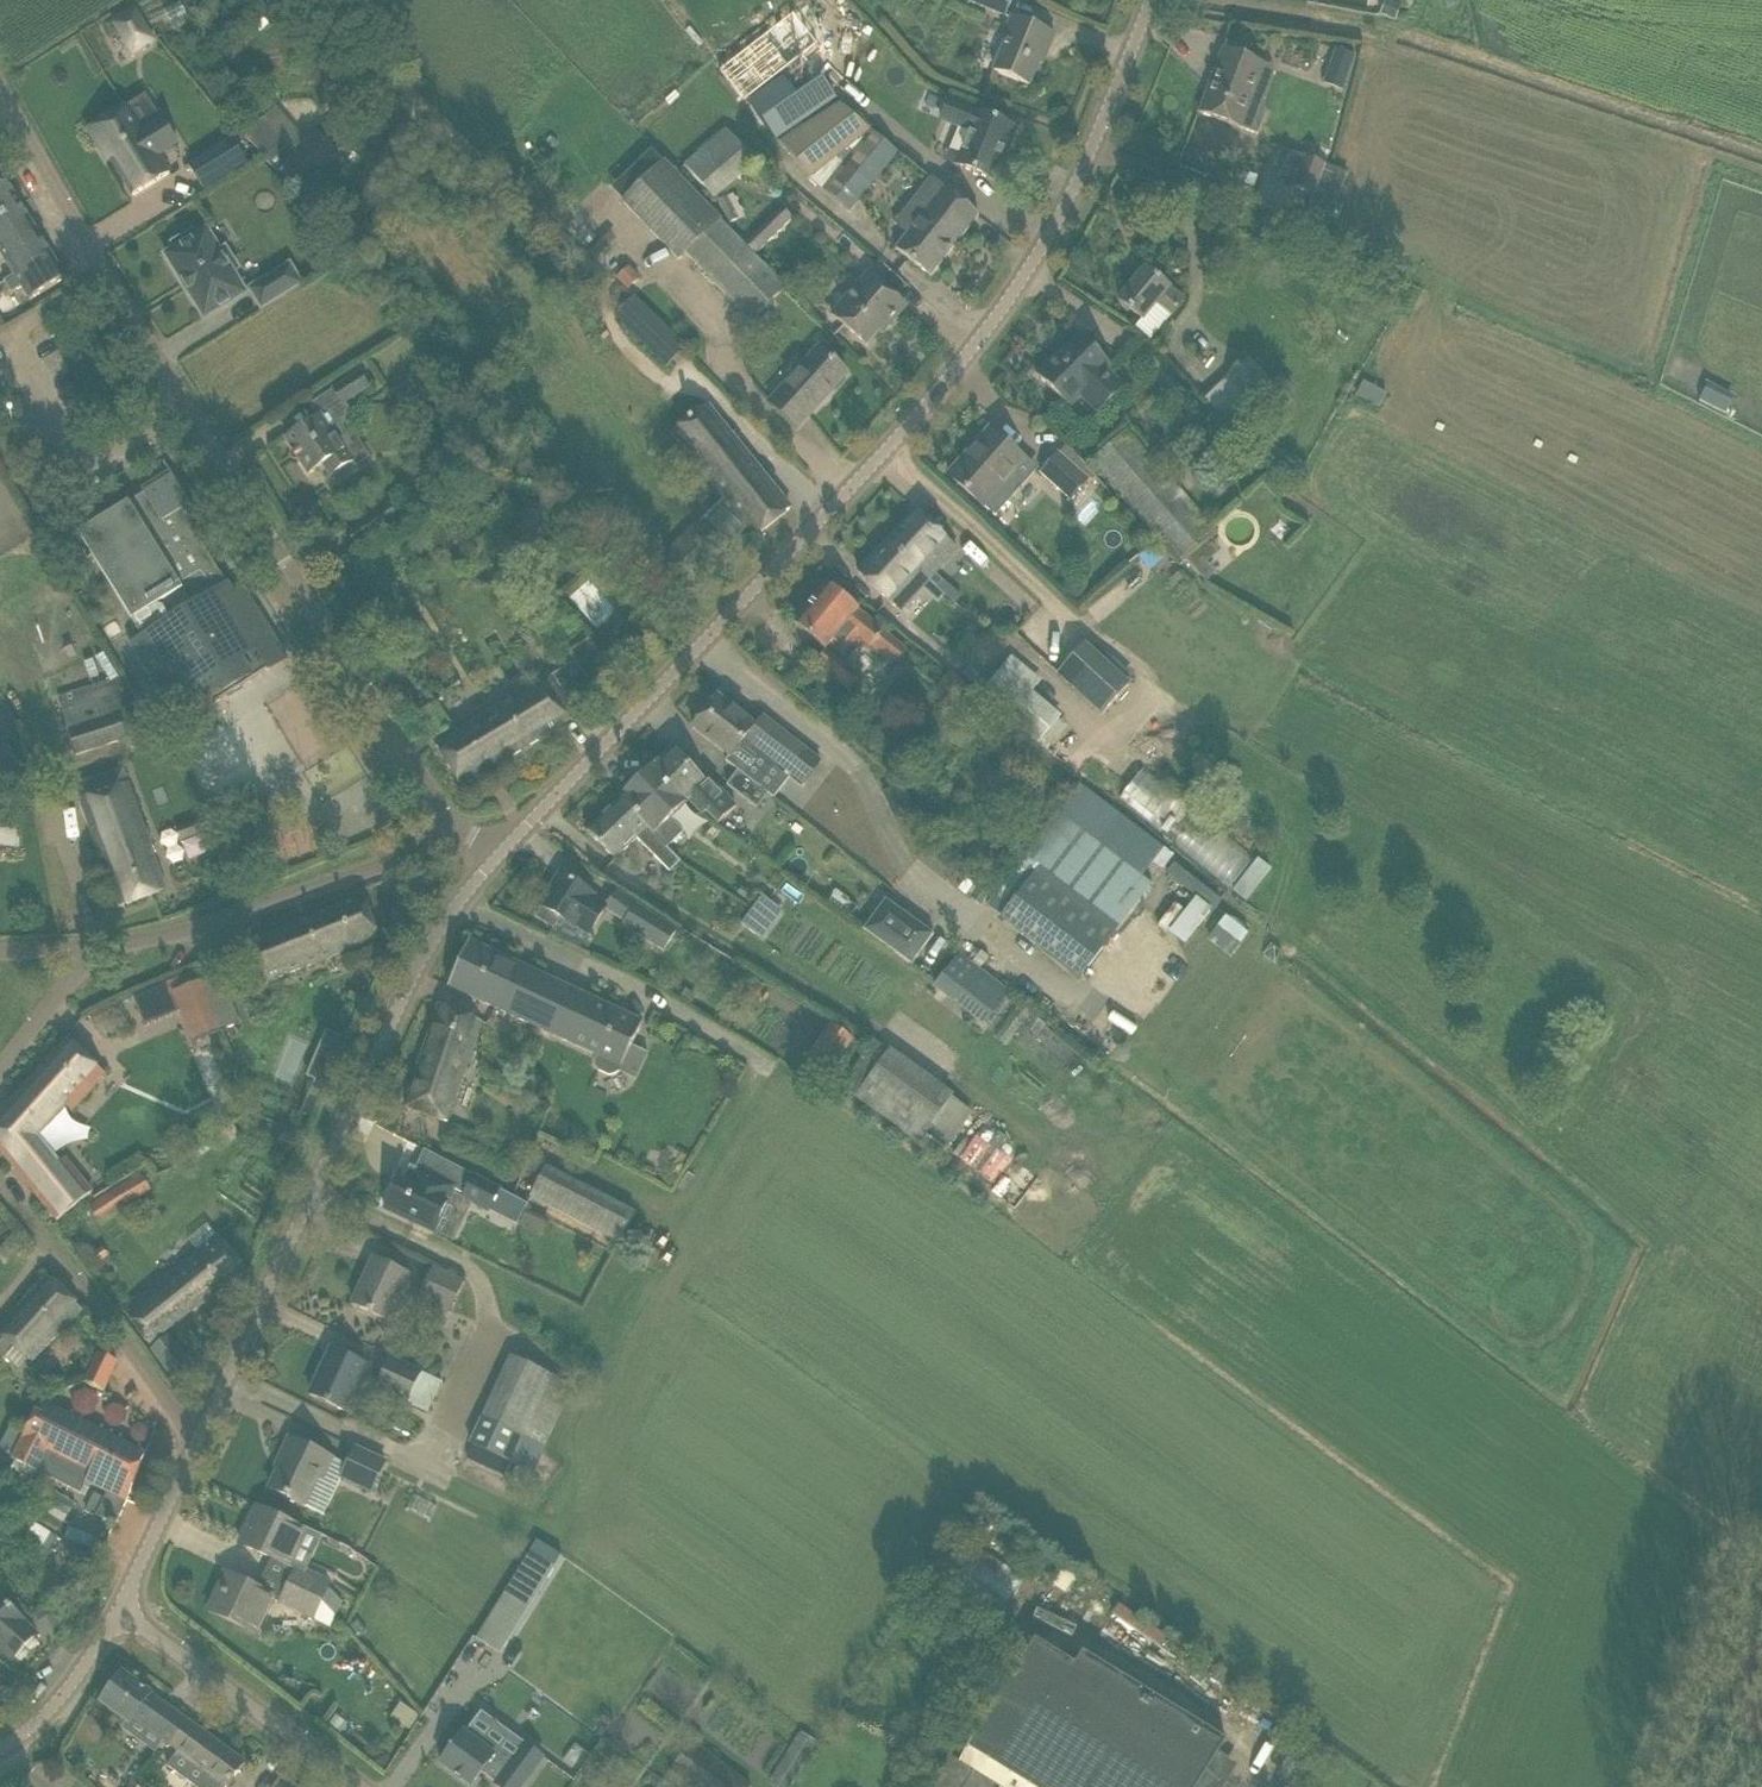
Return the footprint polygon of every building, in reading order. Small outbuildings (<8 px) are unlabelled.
[(987,0),(962,0),(983,8),(987,0)] [(133,7),(112,19),(133,53),(154,41),(133,7)] [(792,14),(719,70),(744,103),(817,47),(792,14)] [(1045,56),(1054,34),(1012,17),(1003,39),(1007,41),(996,72),(1029,86),(1042,55),(1045,56)] [(1241,129),(1241,128),(1258,135),(1267,112),(1250,106),(1265,64),(1223,48),(1199,113),(1241,129)] [(1336,48),(1323,84),(1343,91),(1356,55),(1336,48)] [(783,77),(748,101),(776,141),(837,99),(822,77),(796,95),(783,77)] [(869,133),(872,130),(840,104),(780,141),(812,182),(813,182),(851,212),(898,154),(869,133)] [(158,155),(177,143),(162,119),(140,133),(124,106),(88,129),(108,162),(113,159),(117,165),(116,166),(133,196),(170,173),(158,155)] [(1016,128),(976,112),(968,132),(959,128),(950,150),(959,154),(955,164),(992,180),(1004,150),(1007,151),(1016,128)] [(346,142),(331,125),(320,134),(317,130),(293,152),(262,117),(242,135),(292,192),(337,153),(335,151),(346,142)] [(753,165),(725,132),(685,166),(714,199),(753,165)] [(232,137),(191,164),(204,186),(247,159),(232,137)] [(1349,173),(1304,155),(1291,187),(1313,196),(1306,212),(1331,221),(1349,173)] [(745,244),(665,160),(623,202),(680,262),(687,255),(752,322),(787,288),(755,255),(794,218),(783,207),(745,244)] [(532,175),(521,186),(530,196),(542,184),(532,175)] [(908,234),(896,250),(912,262),(931,277),(977,217),(928,179),(926,181),(928,182),(907,208),(920,219),(908,234)] [(22,206),(6,181),(0,185),(0,220),(22,206)] [(0,220),(0,251),(0,252),(36,230),(22,206),(0,220)] [(50,252),(36,230),(0,252),(14,275),(50,252)] [(232,273),(238,269),(225,248),(219,252),(206,231),(196,237),(193,231),(172,243),(176,250),(166,256),(205,319),(245,294),(232,273)] [(50,252),(14,275),(4,281),(11,293),(22,287),(30,300),(66,278),(50,252)] [(290,264),(249,289),(262,310),(302,285),(290,264)] [(1136,327),(1151,340),(1172,316),(1170,315),(1183,299),(1146,268),(1119,300),(1143,320),(1136,327)] [(906,306),(888,290),(867,273),(832,316),(848,329),(866,345),(889,319),(892,322),(906,306)] [(686,347),(636,299),(617,318),(667,367),(686,347)] [(1070,408),(1081,397),(1098,415),(1104,408),(1124,387),(1107,371),(1112,366),(1081,335),(1063,353),(1060,350),(1036,374),(1070,408)] [(797,428),(846,373),(821,351),(773,406),(797,428)] [(1246,357),(1205,399),(1271,472),(1288,459),(1259,427),(1256,430),(1252,426),(1253,425),(1247,420),(1251,417),(1247,413),(1254,405),(1268,391),(1271,389),(1275,384),(1246,357)] [(330,476),(353,462),(346,451),(354,446),(341,426),(345,423),(348,410),(344,404),(369,389),(360,374),(310,405),(319,418),(286,439),(309,475),(323,465),(330,476)] [(706,407),(672,435),(756,536),(790,509),(706,407)] [(1025,461),(1007,445),(990,429),(948,475),(966,491),(993,516),(1012,496),(1009,493),(1032,469),(1024,461),(1025,461)] [(1219,533),(1128,429),(1090,463),(1183,565),(1219,533)] [(1040,472),(1071,500),(1089,480),(1057,452),(1040,472)] [(201,523),(170,472),(141,489),(144,494),(78,535),(143,638),(131,645),(179,722),(211,702),(214,706),(287,660),(242,589),(233,595),(192,528),(201,523)] [(887,541),(931,582),(928,578),(942,563),(933,555),(947,540),(956,548),(957,547),(916,510),(887,541)] [(659,602),(670,591),(677,599),(728,549),(699,520),(648,570),(656,578),(645,588),(659,602)] [(887,541),(858,573),(890,602),(905,585),(914,594),(928,579),(887,541)] [(858,679),(839,663),(858,640),(869,649),(871,648),(884,659),(886,656),(896,664),(908,649),(884,631),(828,584),(795,624),(825,650),(813,664),(847,692),(858,679)] [(1084,645),(1058,673),(1102,713),(1128,685),(1084,645)] [(1063,715),(1003,666),(980,695),(1038,744),(1063,715)] [(949,673),(940,685),(967,706),(979,692),(951,670),(949,673)] [(576,717),(551,678),(496,710),(493,706),(481,713),(484,718),(472,725),(474,727),(455,738),(453,734),(435,745),(461,787),(576,717)] [(125,682),(61,704),(78,755),(143,734),(125,682)] [(764,719),(757,728),(717,697),(693,728),(729,756),(726,759),(759,786),(774,767),(802,788),(821,764),(764,719)] [(12,736),(0,716),(0,744),(12,736)] [(671,750),(653,767),(685,803),(687,802),(700,816),(704,812),(713,823),(718,826),(737,808),(710,779),(703,785),(687,767),(671,750)] [(622,797),(659,839),(667,848),(681,834),(667,819),(685,803),(653,767),(622,797)] [(767,794),(738,771),(728,785),(757,807),(767,794)] [(119,908),(166,891),(150,849),(151,848),(122,773),(76,791),(81,804),(79,805),(111,886),(119,908)] [(680,861),(667,848),(659,839),(622,797),(586,832),(612,859),(636,838),(669,872),(680,861)] [(200,836),(194,820),(176,827),(181,842),(200,836)] [(554,927),(559,918),(572,926),(575,920),(589,929),(602,908),(588,900),(592,893),(560,874),(540,906),(543,908),(537,917),(554,927)] [(362,897),(247,942),(263,984),(378,939),(362,897)] [(763,940),(784,912),(763,897),(743,924),(763,940)] [(934,934),(885,899),(864,929),(913,963),(934,934)] [(624,925),(665,951),(678,931),(637,905),(624,925)] [(619,1066),(640,1021),(469,941),(448,986),(597,1055),(595,1061),(596,1067),(599,1071),(609,1076),(615,1075),(619,1071),(621,1067),(619,1066)] [(960,955),(933,988),(952,1003),(978,969),(960,955)] [(179,1012),(192,1043),(222,1031),(197,970),(132,997),(144,1026),(179,1012)] [(440,1004),(406,1107),(443,1119),(477,1017),(440,1004)] [(1033,1016),(1024,1026),(1036,1036),(1045,1026),(1033,1016)] [(854,1040),(831,1023),(808,1054),(831,1071),(854,1040)] [(327,1083),(345,1038),(326,1030),(308,1075),(327,1083)] [(106,1074),(67,1039),(0,1113),(0,1152),(57,1222),(94,1192),(66,1158),(59,1165),(37,1138),(65,1106),(72,1112),(106,1074)] [(432,1232),(453,1186),(418,1170),(413,1180),(418,1182),(415,1189),(397,1180),(384,1209),(432,1232)] [(474,1176),(462,1200),(490,1214),(502,1191),(474,1176)] [(602,1194),(585,1226),(620,1244),(636,1212),(602,1194)] [(247,1271),(221,1237),(145,1299),(140,1294),(121,1308),(149,1345),(247,1271)] [(385,1320),(405,1274),(374,1259),(352,1304),(385,1320)] [(460,1282),(432,1269),(419,1298),(447,1312),(460,1282)] [(46,1274),(29,1291),(31,1296),(0,1333),(0,1362),(14,1348),(30,1364),(82,1311),(46,1274)] [(344,1410),(364,1364),(331,1349),(310,1394),(344,1410)] [(116,1362),(100,1354),(86,1382),(102,1390),(116,1362)] [(405,1401),(405,1400),(429,1412),(443,1383),(390,1358),(376,1388),(405,1401)] [(470,1445),(473,1446),(467,1458),(506,1476),(511,1464),(531,1474),(572,1387),(510,1358),(470,1445)] [(0,1483),(0,1512),(12,1518),(23,1495),(46,1507),(53,1492),(76,1503),(77,1502),(81,1504),(74,1519),(103,1533),(120,1498),(125,1500),(147,1454),(40,1402),(0,1483)] [(0,1446),(0,1449),(11,1455),(22,1434),(10,1428),(0,1446)] [(324,1478),(332,1459),(289,1438),(279,1459),(283,1461),(270,1489),(305,1506),(318,1476),(324,1478)] [(385,1464),(355,1451),(342,1479),(372,1492),(385,1464)] [(303,1530),(279,1518),(257,1507),(240,1544),(261,1554),(285,1566),(303,1530)] [(532,1550),(477,1639),(503,1655),(558,1566),(532,1550)] [(7,1593),(18,1581),(0,1565),(0,1586),(7,1593)] [(323,1602),(332,1582),(296,1566),(287,1585),(323,1602)] [(1063,1568),(1053,1583),(1066,1592),(1076,1576),(1063,1568)] [(256,1633),(266,1611),(273,1595),(247,1584),(226,1574),(208,1611),(256,1633)] [(314,1621),(323,1602),(287,1585),(278,1605),(314,1621)] [(0,1598),(0,1648),(13,1660),(36,1635),(22,1622),(24,1620),(0,1598)] [(993,1782),(1000,1786),(1198,1786),(1219,1753),(1227,1740),(1083,1651),(1075,1663),(1036,1638),(1011,1679),(960,1760),(950,1754),(935,1780),(940,1784),(938,1786),(993,1786),(993,1782)] [(140,1738),(145,1730),(160,1741),(179,1714),(123,1673),(102,1702),(128,1721),(124,1726),(140,1738)] [(580,1708),(554,1748),(578,1764),(604,1724),(580,1708)] [(179,1714),(160,1741),(177,1753),(167,1766),(197,1786),(227,1786),(245,1763),(179,1714)] [(440,1762),(472,1785),(481,1773),(495,1783),(496,1784),(495,1785),(498,1786),(521,1786),(531,1773),(498,1749),(498,1748),(470,1727),(465,1733),(463,1733),(463,1732),(453,1746),(452,1745),(451,1744),(449,1747),(450,1749),(440,1762)] [(800,1731),(769,1783),(776,1786),(792,1786),(819,1743),(800,1731)] [(694,1739),(669,1772),(690,1786),(752,1786),(754,1785),(694,1739)]
